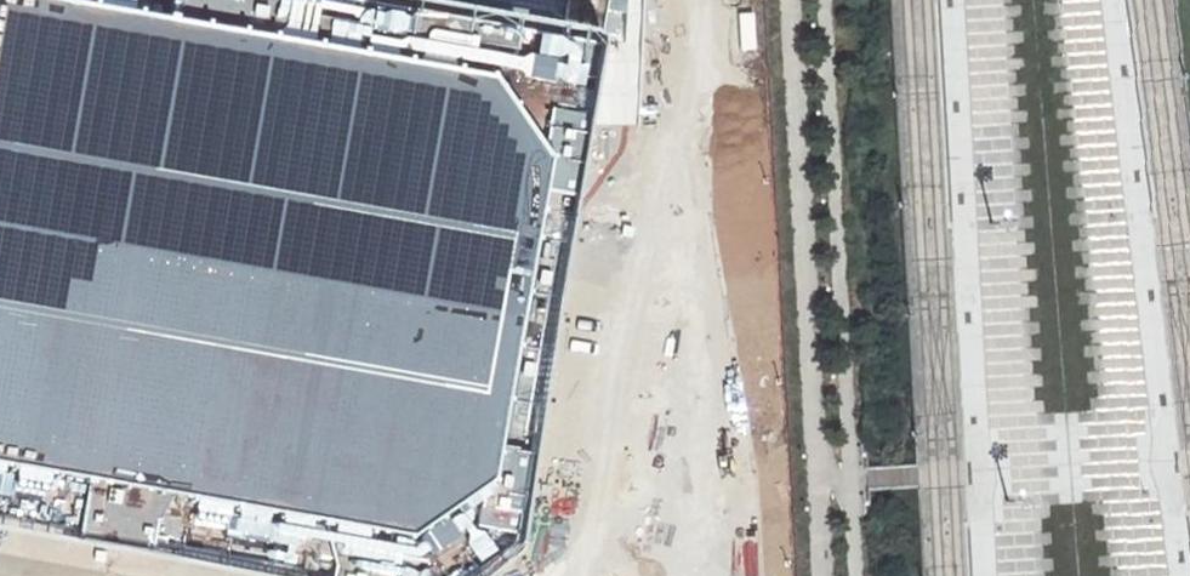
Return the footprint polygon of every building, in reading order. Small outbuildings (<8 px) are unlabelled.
[(67,528),(65,539),(138,553),(141,541),(215,554),(303,570),(302,575),(457,575),(503,544),(522,432),(521,431),(528,379),(551,216),(562,217),(610,217),(626,217),(638,217),(637,43),(637,0),(0,0),(0,517),(67,528)]
